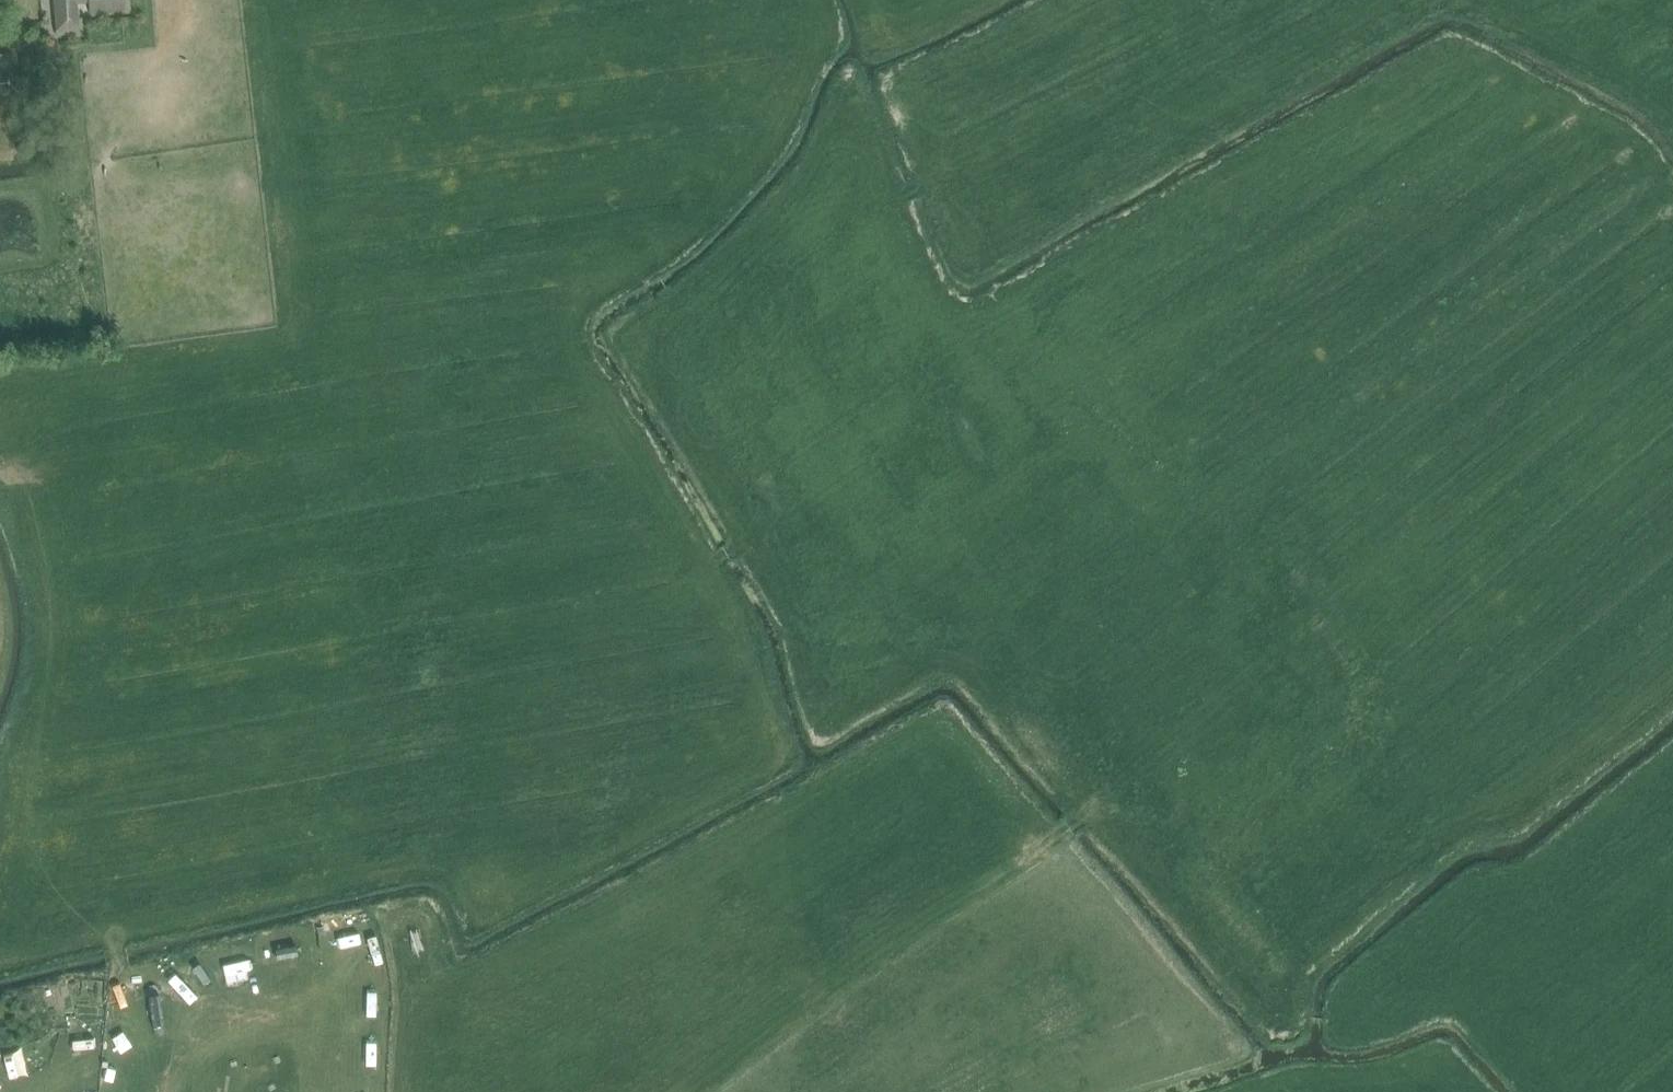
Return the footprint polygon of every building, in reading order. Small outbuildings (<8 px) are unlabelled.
[(56,35),(79,33),(76,0),(53,0),(56,35)] [(89,13),(125,11),(124,0),(88,0),(89,13)] [(0,54),(0,65),(9,64),(8,53),(0,54)]
